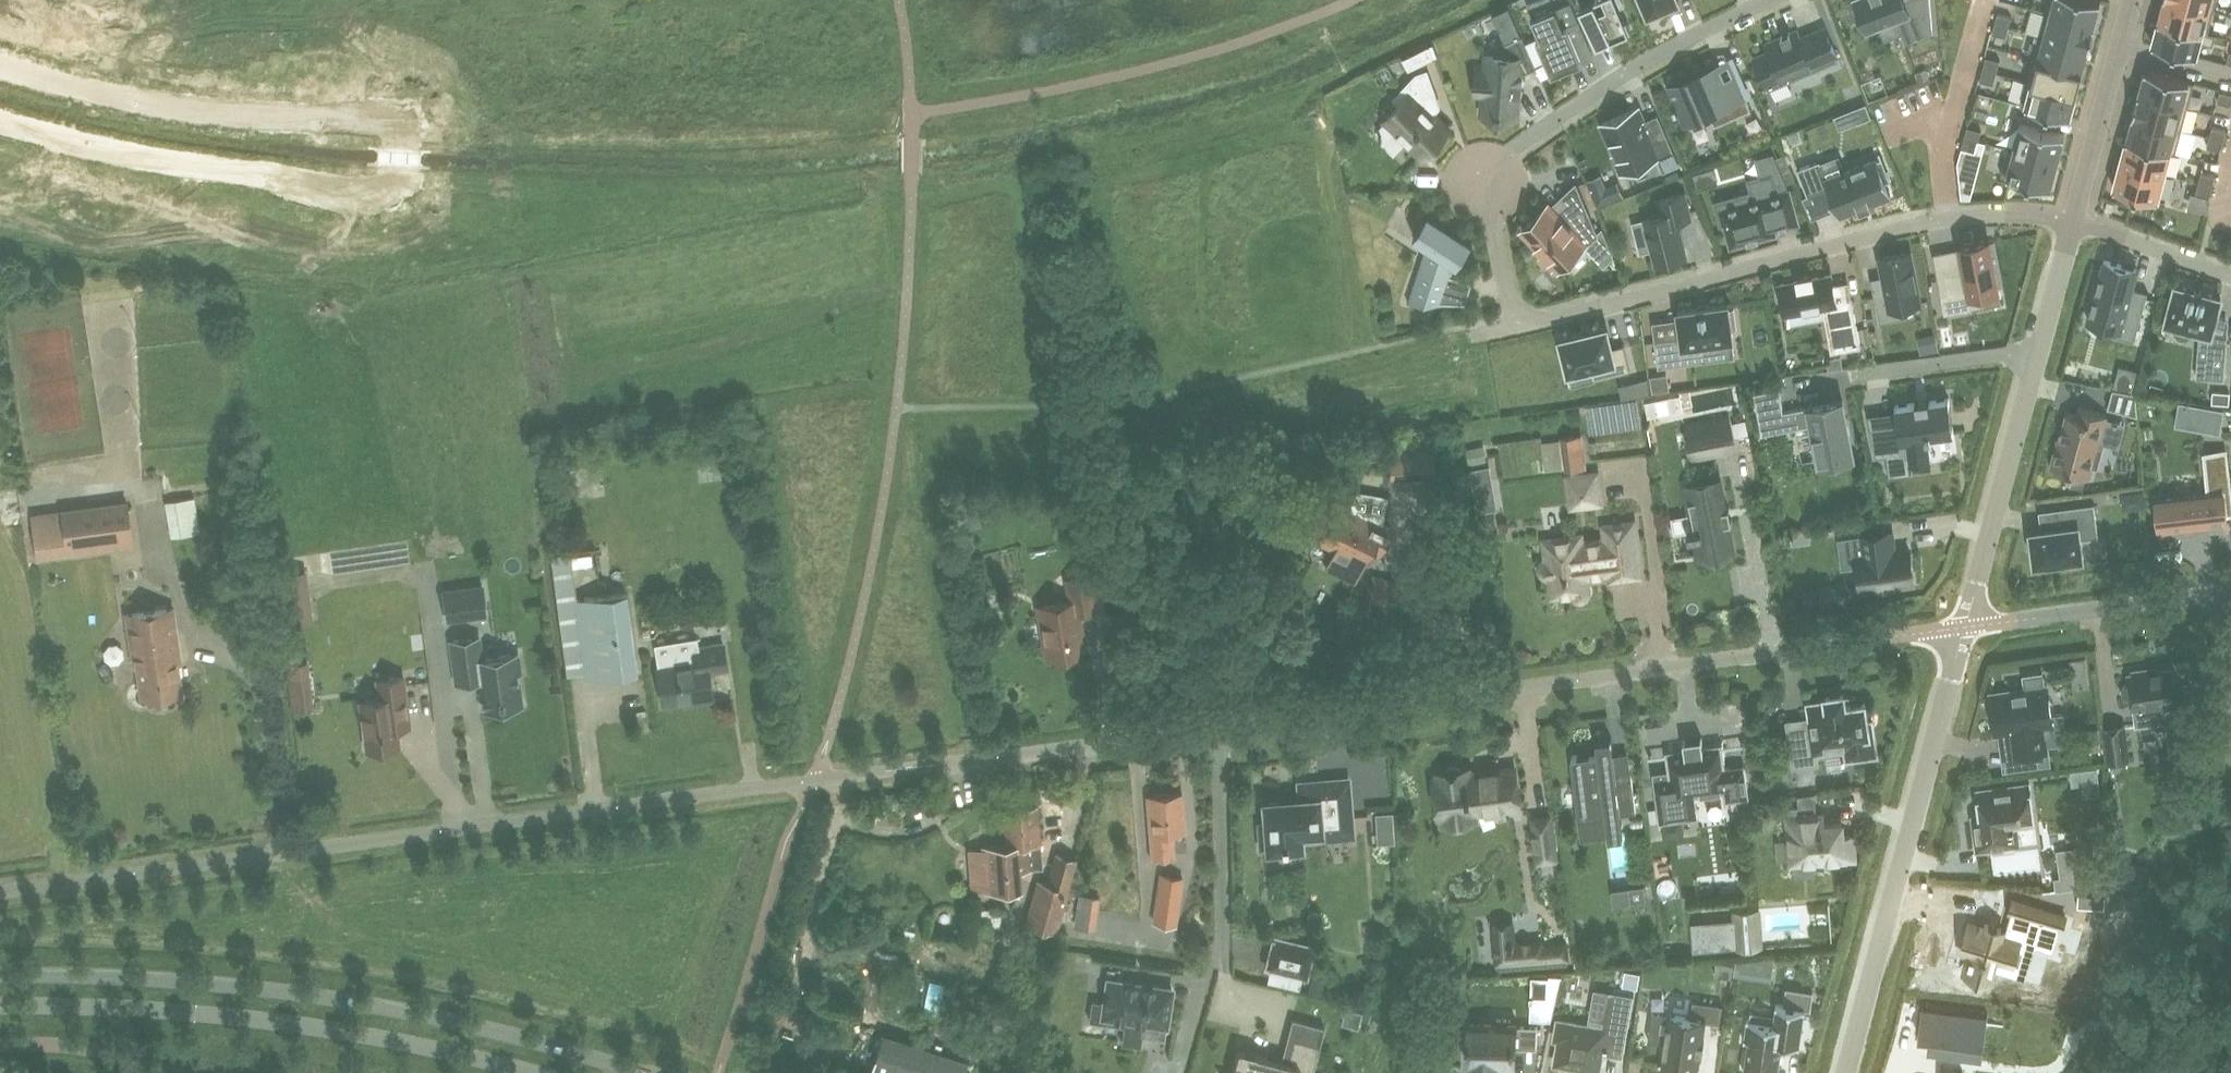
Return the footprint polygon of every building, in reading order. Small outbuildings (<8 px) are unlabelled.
[(1581,2),(1597,42),(1630,28),(1621,6),(1623,6),(1620,0),(1585,0),(1581,2)] [(1679,1),(1679,0),(1638,0),(1642,10),(1646,8),(1648,13),(1679,1)] [(1930,0),(1855,0),(1857,5),(1852,7),(1859,25),(1864,23),(1867,30),(1896,18),(1905,42),(1933,31),(1930,0)] [(2045,11),(2094,24),(2101,1),(2098,0),(2048,0),(2045,11)] [(2158,19),(2216,35),(2216,33),(2208,31),(2214,10),(2178,0),(2164,0),(2158,19)] [(2214,10),(2217,0),(2178,0),(2214,10)] [(1565,26),(1568,25),(1578,20),(1570,2),(1557,8),(1565,26)] [(1556,6),(1532,16),(1540,36),(1537,37),(1552,73),(1583,61),(1568,25),(1565,26),(1556,6)] [(2045,11),(2039,34),(2088,47),(2089,47),(2094,24),(2045,11)] [(1998,13),(1995,22),(2009,26),(2011,16),(1998,13)] [(2213,44),(2216,35),(2158,19),(2152,43),(2196,55),(2200,41),(2213,44)] [(1995,22),(1992,32),(2006,36),(2009,26),(1995,22)] [(1781,36),(1765,43),(1769,51),(1754,57),(1768,89),(1838,59),(1825,27),(1801,37),(1797,29),(1790,32),(1790,31),(1789,32),(1789,33),(1783,36),(1782,35),(1781,35),(1781,36)] [(1522,93),(1523,78),(1519,77),(1520,74),(1537,67),(1523,34),(1516,37),(1504,42),(1503,57),(1486,56),(1485,70),(1478,70),(1477,92),(1483,93),(1482,112),(1496,113),(1496,114),(1503,114),(1503,113),(1517,114),(1518,93),(1522,93)] [(2082,70),(2088,47),(2039,34),(2033,57),(2082,70)] [(1405,56),(1410,67),(1434,56),(1429,44),(1405,56)] [(1983,68),(1997,71),(2000,60),(1986,56),(1983,68)] [(2033,57),(2027,80),(2076,93),(2082,70),(2033,57)] [(1670,88),(1668,85),(1667,83),(1666,84),(1674,102),(1673,103),(1675,108),(1677,108),(1684,125),(1685,124),(1684,123),(1685,123),(1682,118),(1703,109),(1703,111),(1707,109),(1714,126),(1752,109),(1739,80),(1726,85),(1718,67),(1670,88)] [(1916,71),(1919,79),(1928,76),(1925,67),(1916,71)] [(1997,71),(1983,68),(1980,80),(1993,83),(1997,71)] [(2139,93),(2188,106),(2194,82),(2145,69),(2139,93)] [(1404,139),(1422,156),(1449,128),(1433,112),(1437,108),(1426,97),(1434,89),(1427,70),(1418,73),(1394,97),(1400,103),(1388,116),(1408,135),(1404,139)] [(2069,116),(2076,93),(2027,80),(2020,103),(2025,105),(2055,113),(2069,116)] [(2230,105),(2230,104),(2230,94),(2220,91),(2217,101),(2230,105)] [(2132,115),(2182,129),(2188,106),(2139,93),(2132,115)] [(1854,108),(1858,120),(1858,121),(1872,116),(1866,102),(1834,115),(1834,116),(1854,108)] [(2025,105),(2014,148),(2009,146),(2008,148),(2058,161),(2065,134),(2051,131),(2055,113),(2025,105)] [(1612,156),(1619,172),(1657,156),(1663,170),(1679,163),(1666,135),(1652,141),(1638,107),(1602,123),(1615,154),(1612,156)] [(2176,151),(2182,129),(2132,115),(2126,138),(2176,151)] [(1981,130),(1967,126),(1964,137),(1978,141),(1981,130)] [(2210,136),(2223,140),(2226,130),(2212,126),(2210,136)] [(2223,140),(2210,136),(2207,146),(2221,150),(2223,140)] [(1975,151),(1978,141),(1964,137),(1961,148),(1975,151)] [(2170,151),(2175,152),(2176,151),(2126,138),(2120,161),(2165,173),(2170,151)] [(1978,141),(1975,151),(1982,153),(1985,142),(1978,141)] [(2051,187),(2058,161),(2008,148),(2001,174),(2021,179),(2020,184),(2035,188),(2036,183),(2051,187)] [(1871,202),(1891,195),(1885,181),(1891,179),(1883,157),(1880,151),(1879,151),(1881,157),(1847,170),(1846,168),(1842,169),(1843,172),(1827,178),(1820,160),(1797,168),(1808,196),(1829,188),(1840,214),(1859,207),(1860,210),(1863,209),(1862,206),(1868,203),(1870,206),(1872,205),(1871,202)] [(1732,244),(1798,225),(1788,190),(1772,154),(1757,159),(1762,176),(1749,179),(1752,191),(1715,202),(1721,224),(1725,222),(1732,244)] [(2120,161),(2113,187),(2157,199),(2165,173),(2120,161)] [(1978,168),(1957,163),(1961,196),(1970,196),(1978,168)] [(1782,170),(1787,181),(1794,179),(1789,167),(1782,170)] [(2202,172),(2199,183),(2212,186),(2215,175),(2202,172)] [(1625,196),(1619,182),(1605,188),(1599,174),(1588,179),(1599,206),(1625,196)] [(1558,213),(1552,206),(1549,204),(1522,229),(1544,253),(1541,255),(1553,267),(1555,264),(1558,267),(1584,243),(1586,245),(1597,234),(1583,202),(1576,183),(1562,196),(1569,203),(1558,213)] [(2209,197),(2212,186),(2199,183),(2196,193),(2209,197)] [(1645,218),(1632,222),(1640,253),(1653,249),(1657,263),(1686,256),(1677,221),(1690,217),(1684,193),(1659,199),(1663,214),(1645,218)] [(1471,240),(1429,212),(1413,236),(1431,247),(1420,282),(1430,285),(1425,298),(1430,299),(1431,299),(1431,301),(1430,301),(1430,302),(1465,303),(1472,281),(1446,273),(1450,260),(1457,264),(1473,241),(1471,240)] [(1999,289),(1989,238),(1960,243),(1965,271),(1937,276),(1944,314),(1983,306),(1980,293),(1999,289)] [(1910,252),(1880,257),(1887,292),(1874,294),(1880,322),(1906,317),(1904,306),(1920,303),(1910,252)] [(2091,310),(2088,319),(2110,325),(2108,334),(2134,341),(2148,291),(2132,287),(2137,268),(2134,267),(2134,266),(2123,263),(2122,264),(2104,259),(2100,274),(2090,310),(2091,310)] [(1836,303),(1831,274),(1812,278),(1812,275),(1798,278),(1799,280),(1780,284),(1781,291),(1780,291),(1783,307),(1784,306),(1785,314),(1823,307),(1831,352),(1861,347),(1852,300),(1836,303)] [(2220,296),(2176,285),(2166,320),(2200,329),(2198,355),(2211,356),(2209,378),(2224,379),(2227,342),(2210,341),(2211,332),(2220,296)] [(1696,308),(1678,311),(1681,337),(1655,341),(1658,367),(1706,361),(1704,343),(1733,339),(1732,333),(1737,333),(1734,309),(1729,310),(1728,304),(1710,307),(1710,306),(1696,308)] [(1580,334),(1561,339),(1569,371),(1592,365),(1595,378),(1630,369),(1624,344),(1611,347),(1606,328),(1593,331),(1593,330),(1580,333),(1580,334)] [(1843,364),(1842,356),(1827,358),(1828,363),(1829,369),(1844,367),(1843,364)] [(2140,371),(2120,366),(2115,385),(2136,389),(2140,371)] [(1668,373),(1651,376),(1652,383),(1654,391),(1670,389),(1669,382),(1668,373)] [(1620,385),(1623,398),(1636,395),(1633,382),(1620,385)] [(1820,461),(1853,454),(1846,416),(1837,418),(1834,404),(1843,402),(1843,399),(1783,411),(1779,387),(1754,392),(1760,425),(1777,421),(1779,431),(1813,424),(1820,461)] [(2113,388),(2108,407),(2138,415),(2136,393),(2113,388)] [(2213,392),(2212,404),(2229,405),(2230,393),(2213,392)] [(1895,405),(1896,410),(1898,425),(1870,428),(1876,456),(1886,455),(1890,454),(1909,452),(1909,456),(1909,457),(1909,461),(1912,461),(1911,458),(1929,455),(1930,459),(1932,458),(1929,435),(1954,432),(1949,397),(1930,400),(1929,398),(1928,398),(1928,401),(1918,402),(1917,399),(1915,400),(1916,402),(1895,405)] [(2225,411),(2203,407),(2199,429),(2221,433),(2225,411)] [(2058,437),(2051,466),(2090,477),(2093,466),(2098,467),(2102,449),(2098,448),(2107,415),(2079,408),(2076,416),(2066,413),(2060,438),(2058,437)] [(1688,425),(1694,456),(1734,448),(1728,417),(1688,425)] [(1580,436),(1563,438),(1567,468),(1584,466),(1580,436)] [(1479,462),(1488,460),(1485,445),(1476,446),(1467,448),(1470,464),(1479,462)] [(2156,500),(2159,528),(2228,520),(2227,514),(2230,513),(2230,498),(2226,450),(2204,452),(2209,494),(2156,500)] [(1434,453),(1418,454),(1419,478),(1435,477),(1434,453)] [(1485,485),(1495,483),(1494,472),(1492,465),(1473,469),(1471,469),(1473,481),(1474,487),(1485,485)] [(1572,506),(1600,502),(1597,473),(1568,477),(1572,506)] [(1718,480),(1685,486),(1691,513),(1691,514),(1696,513),(1699,528),(1688,530),(1688,531),(1689,535),(1695,534),(1699,553),(1699,555),(1732,548),(1733,548),(1728,522),(1727,520),(1725,510),(1725,508),(1720,480),(1718,480)] [(1384,545),(1392,529),(1339,503),(1319,543),(1333,550),(1332,553),(1326,567),(1339,573),(1339,574),(1354,581),(1363,564),(1374,541),(1384,545)] [(2033,550),(2035,563),(2062,560),(2066,563),(2077,562),(2080,557),(2083,557),(2081,539),(2099,537),(2095,503),(2061,508),(2063,527),(2031,531),(2032,537),(2028,542),(2029,547),(2033,550)] [(127,504),(32,516),(38,558),(133,546),(127,504)] [(1611,578),(1640,575),(1633,522),(1604,526),(1606,539),(1588,542),(1581,543),(1580,535),(1545,540),(1547,561),(1543,563),(1541,567),(1542,572),(1545,575),(1549,576),(1552,596),(1573,593),(1575,597),(1579,599),(1584,599),(1587,595),(1588,591),(1585,570),(1592,569),(1592,572),(1593,574),(1594,574),(1595,574),(1610,572),(1611,578)] [(1791,543),(1809,541),(1808,530),(1789,532),(1791,543)] [(1857,552),(1862,589),(1914,582),(1910,550),(1888,552),(1888,546),(1891,545),(1889,530),(1859,534),(1859,536),(1848,537),(1850,553),(1857,552)] [(593,553),(573,556),(574,566),(594,564),(593,553)] [(1070,601),(1038,606),(1047,657),(1081,651),(1075,621),(1078,620),(1077,611),(1097,607),(1092,575),(1066,579),(1070,601)] [(1373,576),(1368,601),(1398,607),(1403,582),(1373,576)] [(444,591),(448,619),(486,614),(483,585),(444,591)] [(626,593),(574,600),(585,678),(636,671),(626,593)] [(309,598),(284,602),(287,626),(313,623),(309,598)] [(172,608),(127,614),(134,667),(138,667),(142,695),(181,690),(177,661),(180,661),(172,608)] [(482,659),(479,637),(450,641),(455,677),(476,674),(476,679),(480,679),(484,708),(521,703),(517,672),(520,672),(518,655),(515,655),(482,659)] [(658,656),(655,656),(657,668),(663,703),(683,699),(694,697),(695,702),(713,699),(709,671),(727,668),(723,644),(701,647),(702,648),(658,656)] [(2086,658),(2071,660),(2075,690),(2090,688),(2086,658)] [(2026,690),(1991,695),(1996,731),(1998,731),(2015,729),(2016,735),(2015,735),(2017,755),(2046,751),(2044,737),(2054,735),(2051,714),(2047,687),(2045,687),(2044,679),(2042,669),(2023,672),(2025,682),(2026,690)] [(2132,671),(2132,674),(2128,675),(2129,683),(2126,683),(2123,687),(2124,696),(2128,699),(2131,699),(2132,707),(2165,703),(2166,716),(2167,720),(2171,753),(2199,750),(2191,684),(2176,686),(2173,669),(2145,672),(2145,669),(2132,671)] [(361,700),(367,748),(379,747),(383,750),(392,749),(396,744),(398,744),(396,727),(410,725),(406,702),(403,676),(377,680),(380,698),(361,700)] [(288,680),(290,696),(309,694),(307,678),(288,680)] [(1735,690),(1734,701),(1741,702),(1742,691),(1735,690)] [(1827,701),(1809,704),(1812,718),(1809,718),(1811,729),(1789,732),(1794,766),(1818,762),(1816,751),(1846,747),(1848,758),(1876,753),(1871,722),(1867,722),(1865,704),(1848,706),(1847,698),(1844,698),(1844,694),(1826,697),(1827,701)] [(2108,762),(2129,759),(2124,725),(2103,728),(2108,762)] [(2102,741),(2100,730),(2086,732),(2086,735),(2087,742),(2088,744),(2102,741)] [(1609,835),(1624,833),(1621,813),(1636,811),(1632,775),(1616,777),(1611,737),(1597,739),(1599,752),(1572,755),(1580,822),(1607,818),(1609,835)] [(1685,750),(1669,753),(1672,776),(1654,779),(1660,826),(1662,825),(1663,838),(1685,836),(1683,819),(1698,817),(1695,793),(1724,789),(1726,801),(1750,798),(1745,764),(1723,767),(1721,746),(1704,748),(1703,745),(1702,737),(1684,740),(1685,748),(1685,750)] [(1474,813),(1502,809),(1520,806),(1515,768),(1484,772),(1484,774),(1469,776),(1469,769),(1463,770),(1462,769),(1461,768),(1460,767),(1458,766),(1457,766),(1456,765),(1454,765),(1453,765),(1451,765),(1450,766),(1449,767),(1447,768),(1446,768),(1446,770),(1445,771),(1444,773),(1438,773),(1439,778),(1435,778),(1440,817),(1444,817),(1445,823),(1448,823),(1450,824),(1451,825),(1453,827),(1454,827),(1456,828),(1457,828),(1459,828),(1461,828),(1463,828),(1464,828),(1466,827),(1467,826),(1468,825),(1470,823),(1471,821),(1471,820),(1475,819),(1474,813)] [(2071,772),(2073,785),(2086,783),(2087,796),(2100,794),(2097,768),(2071,772)] [(1319,820),(1350,817),(1347,780),(1299,784),(1301,800),(1264,803),(1266,825),(1260,826),(1262,846),(1268,846),(1268,849),(1300,846),(1300,837),(1321,836),(1319,820)] [(2030,784),(1979,791),(1982,815),(1974,816),(1979,848),(1995,846),(1995,851),(2015,848),(2014,844),(2018,843),(2015,826),(2035,823),(2030,784)] [(1152,857),(1174,856),(1172,832),(1185,831),(1182,793),(1147,796),(1152,857)] [(1790,818),(1789,818),(1792,862),(1823,859),(1823,863),(1847,861),(1847,857),(1853,857),(1852,835),(1843,836),(1842,823),(1824,824),(1823,815),(1816,816),(1815,794),(1799,796),(1800,806),(1789,807),(1790,818)] [(1042,867),(1040,843),(1038,806),(1003,809),(1005,845),(983,847),(986,890),(1021,888),(1020,869),(1042,867)] [(1391,813),(1377,814),(1378,825),(1392,824),(1391,813)] [(1532,818),(1533,826),(1538,861),(1556,859),(1551,815),(1532,818)] [(2060,877),(2054,877),(2055,889),(2080,885),(2082,874),(2079,846),(2057,849),(2060,877)] [(1077,860),(1055,854),(1047,884),(1037,881),(1026,923),(1057,932),(1077,860)] [(2089,876),(2101,879),(2105,864),(2093,861),(2089,876)] [(1154,921),(1175,925),(1182,877),(1161,874),(1154,921)] [(1612,889),(1614,904),(1646,900),(1645,885),(1612,889)] [(2079,894),(2078,906),(2105,907),(2106,896),(2079,894)] [(1076,925),(1093,928),(1098,898),(1081,895),(1076,925)] [(1967,930),(1961,949),(1971,952),(1966,969),(1973,971),(1972,974),(1985,978),(1986,975),(1993,977),(1998,960),(2013,965),(2020,940),(2052,949),(2060,925),(2062,926),(2066,914),(2035,905),(2028,930),(2007,924),(2004,933),(2001,932),(2002,928),(1985,923),(1984,927),(1980,926),(1978,934),(1967,930)] [(1738,938),(1739,947),(1761,945),(1758,911),(1736,913),(1737,921),(1694,925),(1695,941),(1738,938)] [(1511,924),(1492,925),(1495,969),(1566,963),(1564,945),(1539,947),(1539,944),(1513,946),(1511,924)] [(1274,938),(1266,968),(1306,977),(1313,947),(1274,938)] [(1751,976),(1754,957),(1736,959),(1734,974),(1751,976)] [(1717,961),(1715,974),(1731,976),(1733,963),(1717,961)] [(1626,968),(1624,983),(1639,986),(1641,970),(1626,968)] [(1531,1000),(1530,1019),(1551,1020),(1562,973),(1550,973),(1550,975),(1532,974),(1531,1000)] [(1312,976),(1310,984),(1324,987),(1326,979),(1312,976)] [(1126,1019),(1125,1026),(1122,1043),(1140,1046),(1144,1022),(1166,1026),(1172,989),(1108,979),(1104,1003),(1092,1001),(1089,1020),(1103,1022),(1104,1016),(1126,1019)] [(1775,1023),(1747,1020),(1746,1022),(1748,1022),(1745,1039),(1744,1039),(1744,1041),(1749,1042),(1745,1070),(1744,1070),(1743,1071),(1755,1072),(1777,1072),(1782,1043),(1800,1046),(1801,1044),(1799,1043),(1804,1010),(1805,1010),(1806,1008),(1811,1008),(1813,992),(1787,988),(1784,1005),(1776,1004),(1776,1006),(1777,1006),(1775,1023)] [(1634,994),(1610,990),(1604,1028),(1558,1020),(1555,1038),(1559,1038),(1555,1062),(1599,1070),(1603,1049),(1621,1052),(1621,1056),(1623,1056),(1634,994)] [(1669,1014),(1662,1060),(1661,1060),(1661,1062),(1662,1062),(1661,1068),(1663,1069),(1663,1066),(1697,1071),(1696,1072),(1698,1072),(1699,1067),(1700,1067),(1700,1066),(1699,1065),(1700,1054),(1703,1054),(1703,1053),(1700,1052),(1702,1043),(1704,1043),(1705,1042),(1702,1041),(1705,1021),(1720,1023),(1723,1004),(1693,1000),(1690,1017),(1669,1014)] [(1923,1007),(1920,1037),(1934,1039),(1932,1053),(1930,1052),(1930,1054),(1981,1061),(1987,1015),(1923,1007)] [(1343,1026),(1359,1031),(1364,1016),(1347,1011),(1343,1026)] [(1538,1027),(1470,1024),(1469,1060),(1473,1060),(1473,1066),(1499,1067),(1499,1061),(1515,1062),(1515,1047),(1537,1048),(1538,1027)] [(967,1062),(882,1034),(870,1072),(963,1072),(967,1062)] [(1320,1045),(1293,1038),(1286,1062),(1281,1060),(1238,1049),(1232,1072),(1312,1072),(1320,1045)]
